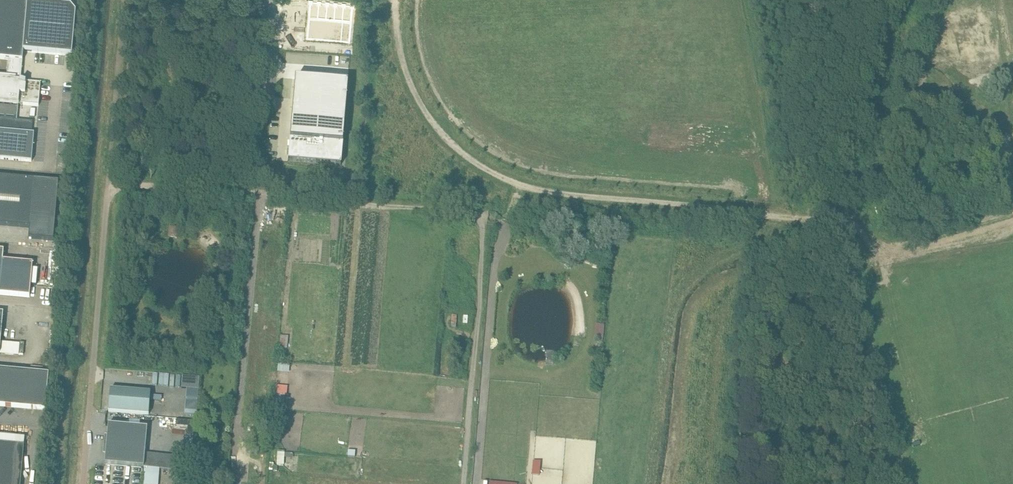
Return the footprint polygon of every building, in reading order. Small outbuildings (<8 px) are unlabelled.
[(39,105),(41,83),(27,81),(20,81),(23,51),(72,55),(75,16),(76,6),(70,5),(28,2),(6,0),(0,0),(0,58),(8,59),(7,76),(0,76),(0,102),(39,105)] [(309,2),(306,38),(348,42),(351,6),(309,2)] [(295,78),(288,161),(340,165),(348,83),(295,78)] [(32,161),(34,133),(31,133),(33,121),(15,120),(0,118),(0,158),(32,161)] [(30,228),(29,237),(53,239),(58,182),(0,176),(0,225),(30,228)] [(169,225),(168,236),(178,237),(179,226),(169,225)] [(3,261),(0,294),(29,297),(30,286),(31,280),(32,263),(3,261)] [(1,355),(18,356),(18,354),(23,354),(24,343),(20,342),(19,344),(0,342),(3,313),(0,313),(0,355),(1,355)] [(45,410),(49,374),(0,369),(0,406),(45,410)] [(110,389),(108,411),(149,415),(150,392),(110,389)] [(109,424),(105,463),(144,467),(159,468),(191,471),(193,458),(145,454),(148,427),(109,424)] [(21,482),(23,455),(24,445),(25,438),(0,435),(0,483),(21,483),(21,482)] [(143,483),(158,483),(158,475),(144,473),(143,483)]
